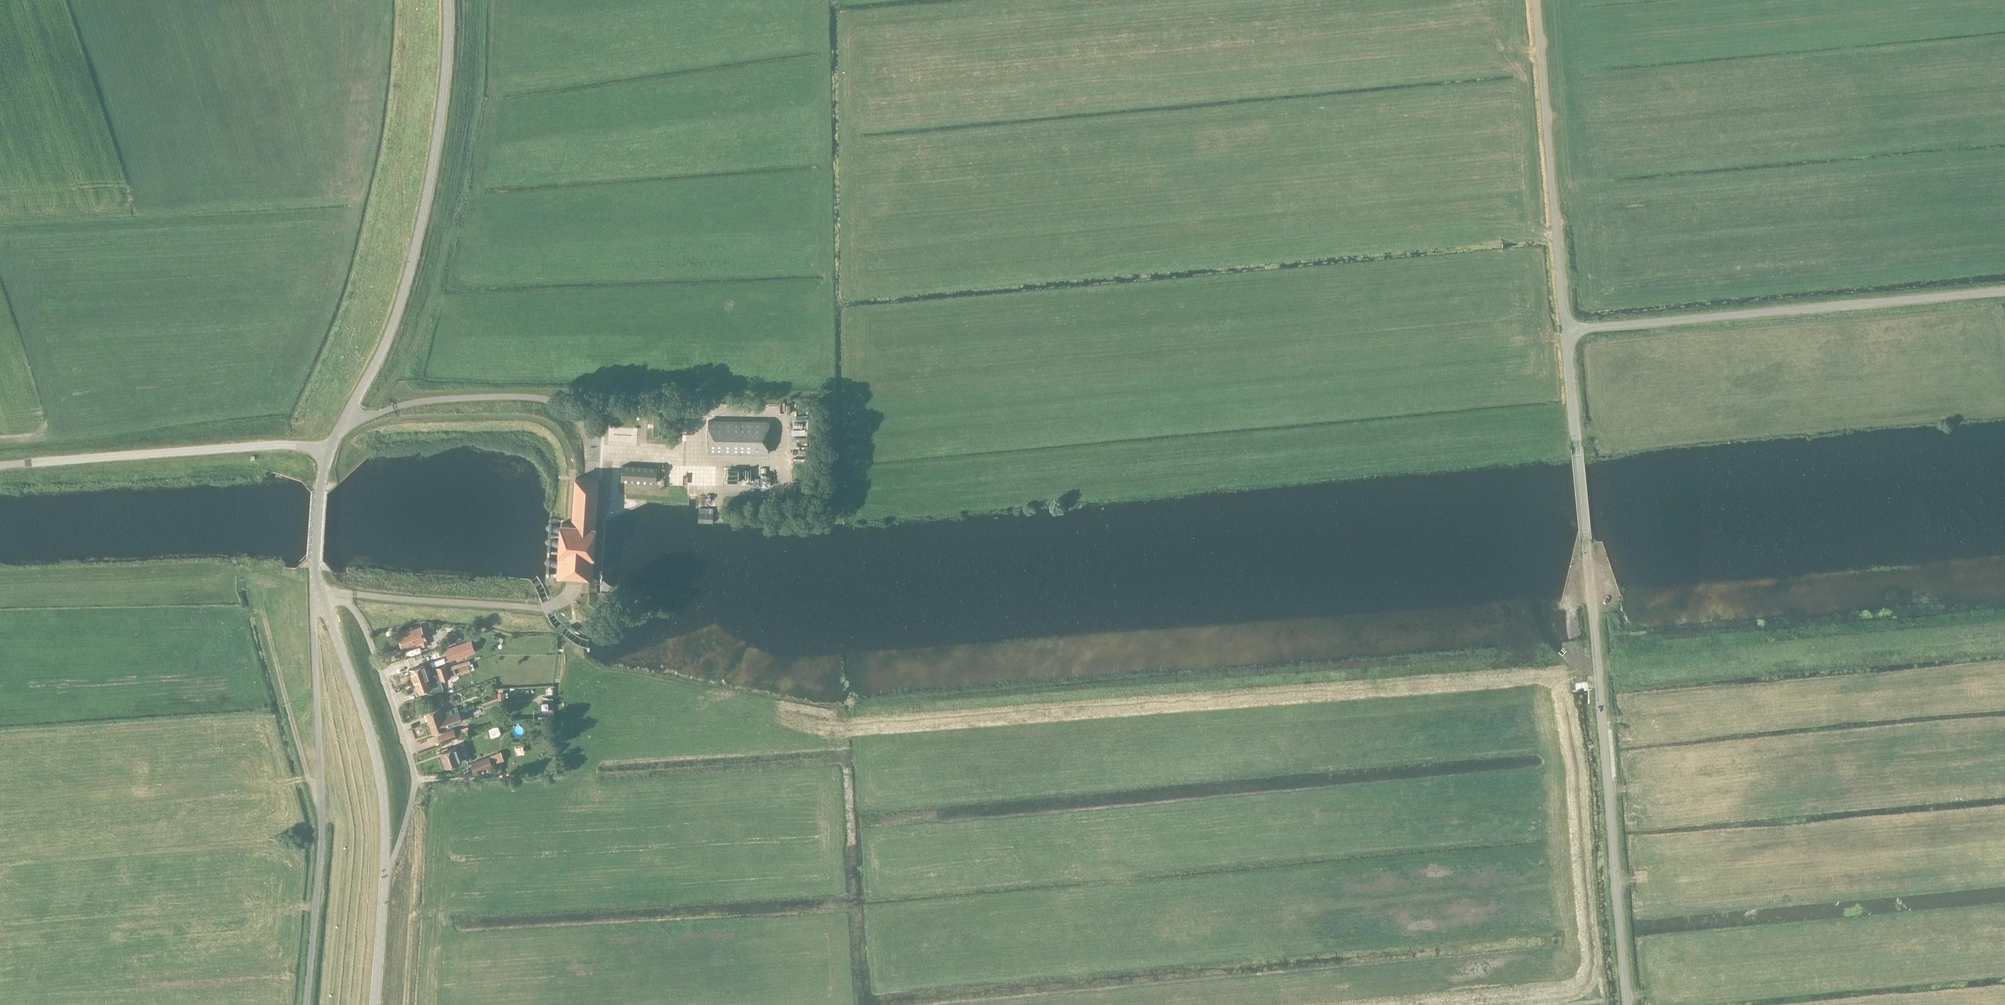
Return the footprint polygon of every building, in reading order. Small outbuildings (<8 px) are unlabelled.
[(639,405),(626,405),(626,420),(639,420),(639,405)] [(793,427),(787,427),(784,407),(766,409),(768,419),(771,419),(772,426),(779,425),(780,434),(787,433),(787,431),(793,430),(793,427)] [(708,420),(708,454),(767,454),(768,421),(708,420)] [(652,443),(654,428),(647,427),(645,442),(652,443)] [(656,469),(622,467),(621,482),(655,484),(656,469)] [(562,523),(559,573),(591,575),(594,542),(595,525),(598,480),(575,479),(572,523),(562,523)] [(704,508),(698,508),(698,523),(713,523),(713,513),(713,508),(704,508)] [(421,625),(410,629),(398,633),(403,647),(421,640),(422,646),(428,644),(421,625)] [(470,639),(446,648),(450,660),(474,652),(470,639)] [(418,660),(431,657),(430,649),(416,653),(418,660)] [(379,656),(381,664),(389,662),(387,654),(379,656)] [(410,668),(415,681),(432,675),(443,671),(448,669),(446,664),(441,666),(431,669),(432,672),(428,674),(424,664),(410,668)] [(458,668),(460,675),(470,671),(468,664),(458,668)] [(440,680),(445,678),(450,676),(448,669),(443,671),(432,675),(415,681),(419,692),(432,687),(431,682),(440,679),(440,680)] [(426,711),(429,721),(459,711),(457,706),(445,711),(445,712),(442,713),(439,706),(426,711)] [(446,726),(463,720),(459,711),(429,721),(433,732),(447,727),(446,726)] [(496,725),(489,727),(491,734),(497,732),(496,725)] [(454,728),(438,734),(441,742),(457,737),(454,728)] [(445,766),(462,760),(459,754),(464,753),(462,748),(458,749),(456,746),(440,752),(445,766)] [(496,754),(470,762),(474,772),(493,765),(492,764),(499,762),(496,754)]
